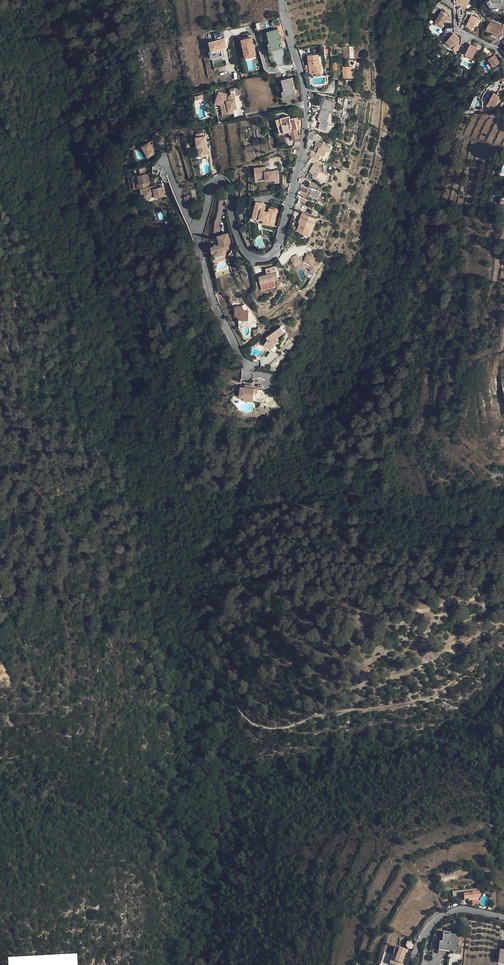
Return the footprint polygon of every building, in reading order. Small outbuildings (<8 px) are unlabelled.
[(443,24),(446,19),(448,16),(449,15),(448,14),(449,11),(442,12),(436,20),(437,21),(442,24),(443,24)] [(478,18),(473,16),(469,20),(467,25),(473,28),(478,18)] [(491,20),(486,30),(499,36),(501,32),(503,34),(503,26),(491,20)] [(268,32),(271,43),(272,47),(283,45),(278,29),(268,32)] [(453,33),(447,40),(448,41),(455,34),(453,33)] [(459,38),(455,34),(448,41),(453,45),(459,38)] [(246,58),(257,57),(254,36),(243,38),(246,58)] [(223,55),(222,48),(229,47),(226,37),(210,40),(214,57),(223,55)] [(466,53),(468,55),(473,57),(478,48),(480,48),(482,45),(475,42),(474,45),(471,44),(466,53)] [(489,59),(491,63),(493,66),(494,67),(500,62),(495,54),(493,51),(487,55),(489,58),(489,59)] [(321,72),(319,54),(309,55),(311,73),(321,72)] [(351,78),(351,67),(343,67),(343,78),(346,78),(351,78)] [(283,79),(285,90),(286,95),(296,93),(293,77),(283,79)] [(219,91),(216,101),(225,104),(225,105),(227,115),(234,114),(233,110),(237,110),(234,96),(242,95),(240,87),(230,89),(231,94),(229,95),(219,91)] [(494,93),(489,102),(492,104),(496,106),(497,103),(501,105),(503,98),(503,94),(501,93),(501,94),(500,96),(496,94),(494,93)] [(324,99),(322,109),(330,111),(332,112),(334,106),(332,105),(334,102),(324,99)] [(284,132),(290,131),(290,128),(292,127),(290,118),(290,116),(277,119),(279,129),(283,129),(284,132)] [(298,128),(297,121),(296,117),(290,118),(292,127),(290,128),(290,131),(292,130),(294,139),(299,138),(297,129),(298,128)] [(319,128),(328,130),(330,121),(327,120),(320,118),(320,120),(321,121),(319,128)] [(198,148),(199,156),(208,154),(206,146),(205,146),(204,142),(206,142),(205,137),(204,137),(203,133),(196,134),(197,138),(196,138),(197,147),(198,148)] [(315,144),(316,144),(318,145),(316,148),(315,147),(313,151),(327,157),(331,147),(317,140),(315,144)] [(154,155),(148,144),(141,147),(147,158),(154,155)] [(310,172),(323,179),(327,172),(314,164),(310,172)] [(255,167),(256,178),(266,178),(267,181),(274,181),(275,183),(279,183),(278,171),(266,171),(265,167),(255,167)] [(146,175),(140,177),(138,177),(139,183),(140,185),(139,185),(140,190),(143,189),(146,188),(148,188),(147,187),(147,184),(149,184),(150,184),(147,175),(146,175)] [(301,191),(307,193),(311,195),(310,195),(318,198),(321,191),(310,187),(309,189),(302,186),(301,191)] [(159,196),(160,198),(165,197),(163,189),(156,191),(156,196),(159,196)] [(146,200),(155,198),(155,196),(156,196),(156,191),(144,194),(144,195),(146,200)] [(263,203),(256,202),(255,209),(261,210),(262,209),(263,203)] [(261,210),(255,209),(253,219),(259,220),(259,219),(269,221),(268,225),(274,226),(277,211),(269,209),(269,212),(264,211),(261,210)] [(309,237),(316,217),(303,212),(299,224),(300,224),(298,230),(301,231),(300,233),(309,237)] [(225,247),(231,245),(230,238),(227,239),(226,233),(220,235),(225,247)] [(218,235),(220,242),(220,244),(218,244),(216,243),(215,245),(212,246),(214,252),(215,252),(216,255),(224,253),(224,251),(226,251),(225,249),(225,247),(220,235),(218,235)] [(297,254),(291,257),(295,266),(302,263),(313,266),(312,268),(313,270),(317,271),(319,269),(322,261),(315,259),(316,256),(308,253),(306,258),(301,256),(299,257),(297,254)] [(274,277),(279,276),(277,271),(260,275),(262,282),(275,279),(274,277)] [(242,304),(235,304),(235,315),(238,315),(239,321),(254,320),(254,316),(247,306),(245,307),(244,307),(242,304)] [(263,344),(267,347),(269,345),(271,347),(269,349),(275,352),(279,346),(275,341),(278,339),(276,336),(283,330),(279,325),(265,336),(267,338),(266,339),(263,344)] [(251,384),(246,383),(245,386),(242,385),(240,395),(245,395),(244,398),(253,399),(254,392),(255,387),(254,387),(251,387),(251,384)] [(464,900),(479,898),(479,897),(478,895),(478,889),(452,892),(453,897),(460,896),(460,898),(464,898),(464,900)] [(449,933),(443,933),(442,942),(441,942),(440,948),(444,949),(444,950),(450,951),(449,954),(453,954),(453,951),(459,952),(460,946),(457,946),(458,936),(449,935),(449,933)] [(389,964),(392,964),(401,964),(406,950),(396,947),(389,964)]
